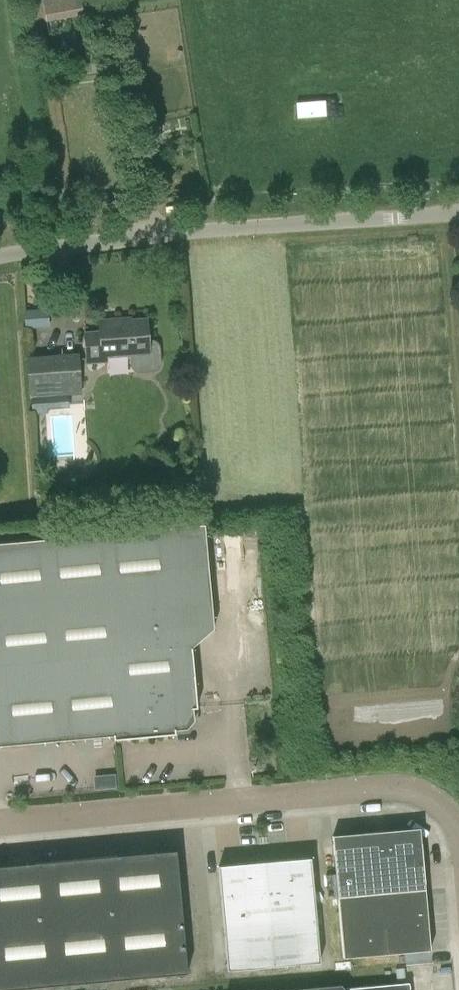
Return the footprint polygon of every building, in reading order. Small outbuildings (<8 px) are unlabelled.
[(48,22),(53,62),(81,56),(74,18),(74,16),(83,14),(81,0),(45,0),(48,22)] [(297,101),(298,116),(327,114),(326,99),(297,101)] [(98,321),(99,330),(84,331),(87,364),(108,362),(107,355),(130,354),(131,366),(131,367),(132,369),(133,370),(135,371),(136,372),(138,372),(155,371),(157,370),(159,369),(160,367),(161,366),(161,364),(160,348),(160,346),(159,344),(156,342),(154,341),(151,340),(148,340),(146,319),(129,320),(129,319),(98,321)] [(79,353),(27,357),(29,397),(33,397),(34,414),(47,413),(47,409),(69,407),(68,395),(82,394),(79,353)] [(0,543),(0,746),(113,736),(114,740),(175,734),(175,730),(187,728),(193,720),(193,709),(197,708),(192,648),(214,629),(205,525),(0,543)] [(116,776),(98,774),(96,784),(115,786),(116,776)] [(333,836),(338,898),(425,891),(423,859),(420,859),(418,843),(406,832),(389,834),(389,831),(333,836)] [(188,974),(176,850),(0,866),(0,989),(8,989),(188,974)] [(228,970),(320,962),(311,858),(292,858),(237,863),(237,865),(219,866),(228,970)] [(431,950),(425,891),(338,898),(343,958),(431,950)]
